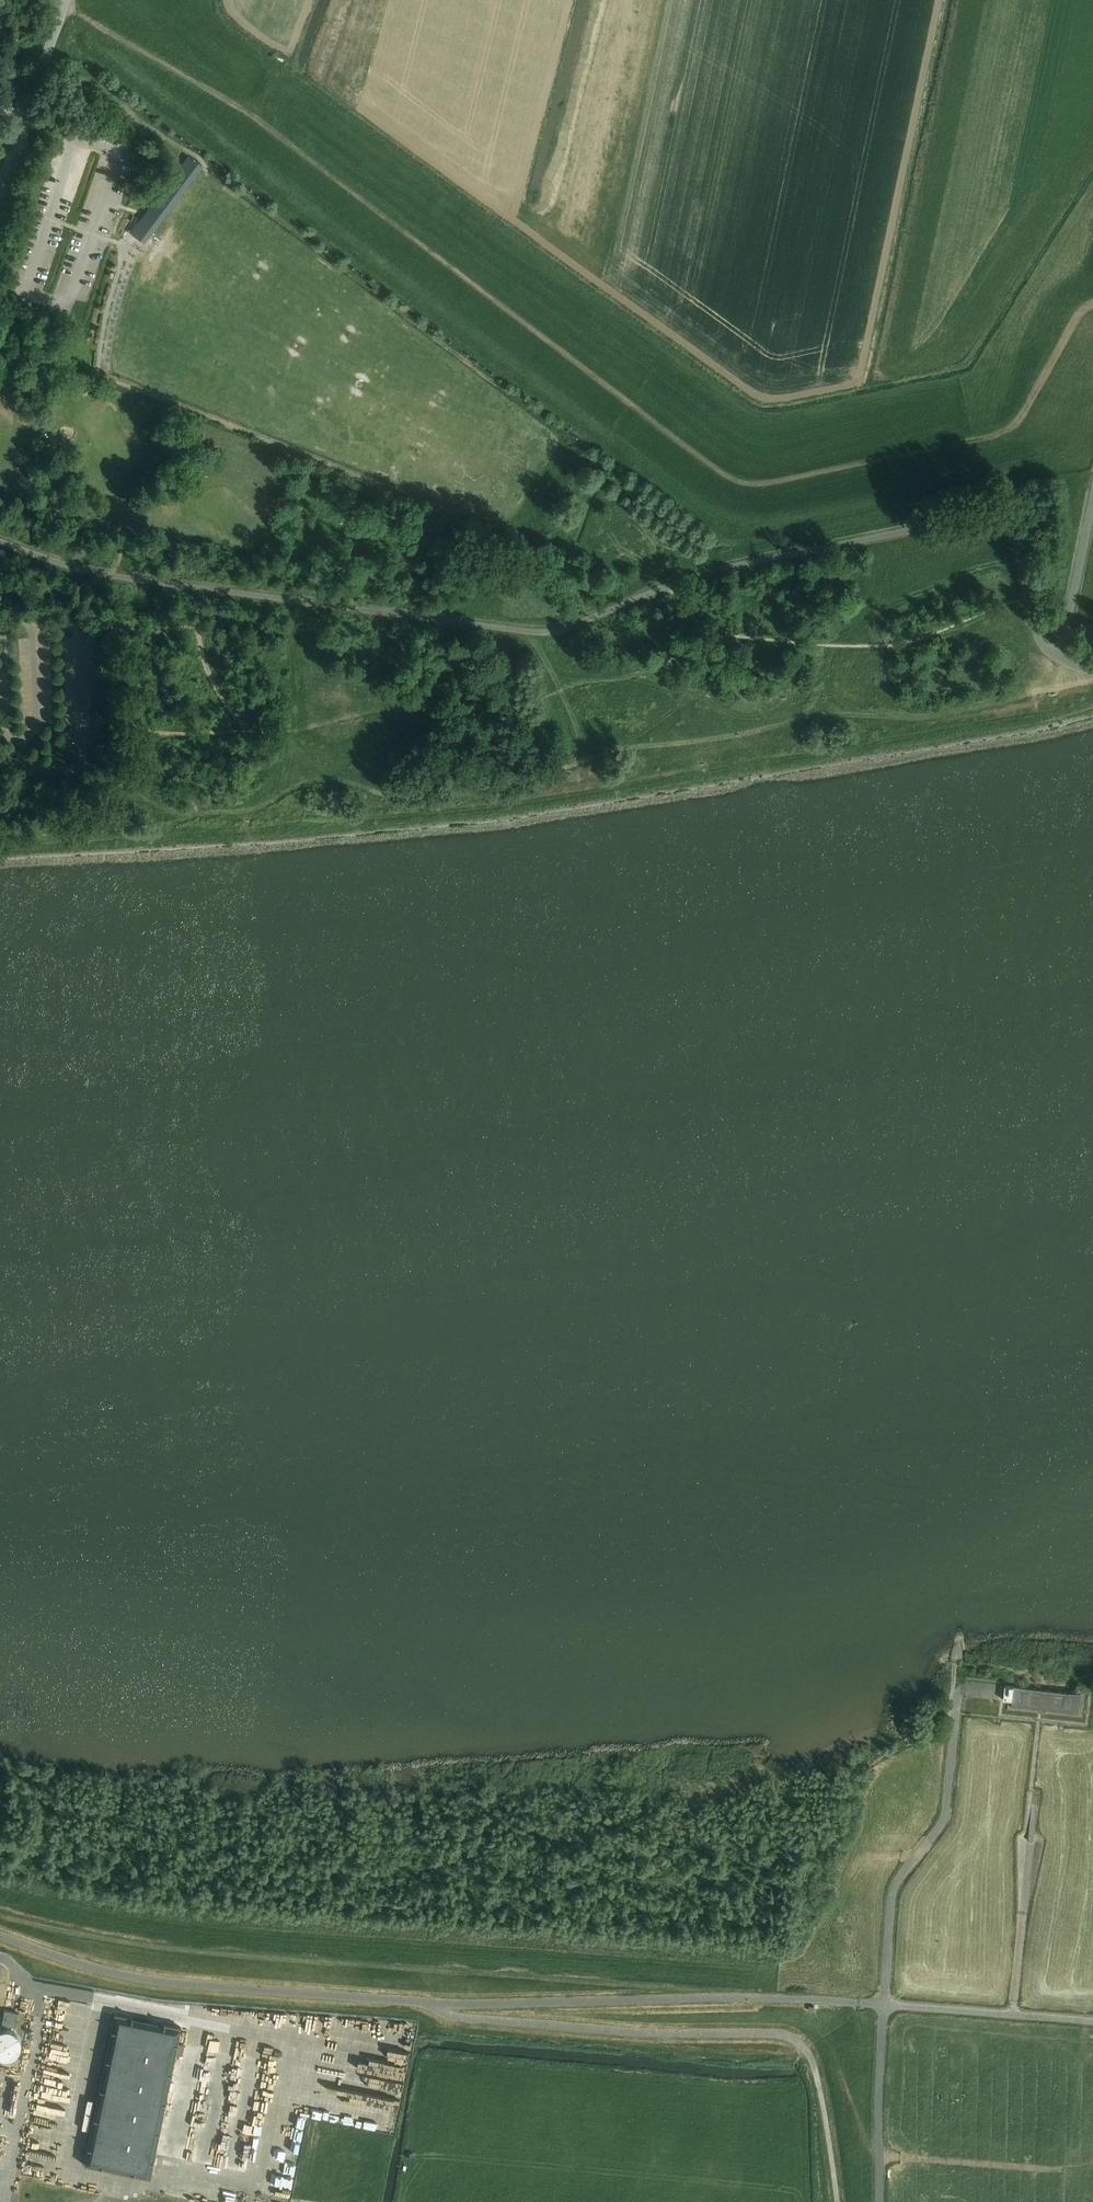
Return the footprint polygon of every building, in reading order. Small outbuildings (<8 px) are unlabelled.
[(203,166),(190,156),(133,232),(145,242),(144,243),(149,247),(154,241),(149,237),(203,166)] [(1080,1714),(1082,1693),(1014,1686),(1005,1686),(1004,1700),(1012,1701),(1011,1707),(1080,1714)] [(115,2013),(84,2164),(150,2178),(155,2152),(176,2054),(177,2054),(178,2053),(182,2054),(184,2045),(178,2043),(181,2027),(115,2013)] [(18,2044),(17,2041),(16,2038),(15,2036),(13,2033),(9,2030),(5,2029),(2,2029),(0,2029),(0,2060),(2,2060),(4,2060),(7,2059),(10,2058),(13,2056),(15,2053),(16,2051),(17,2048),(18,2044)]
